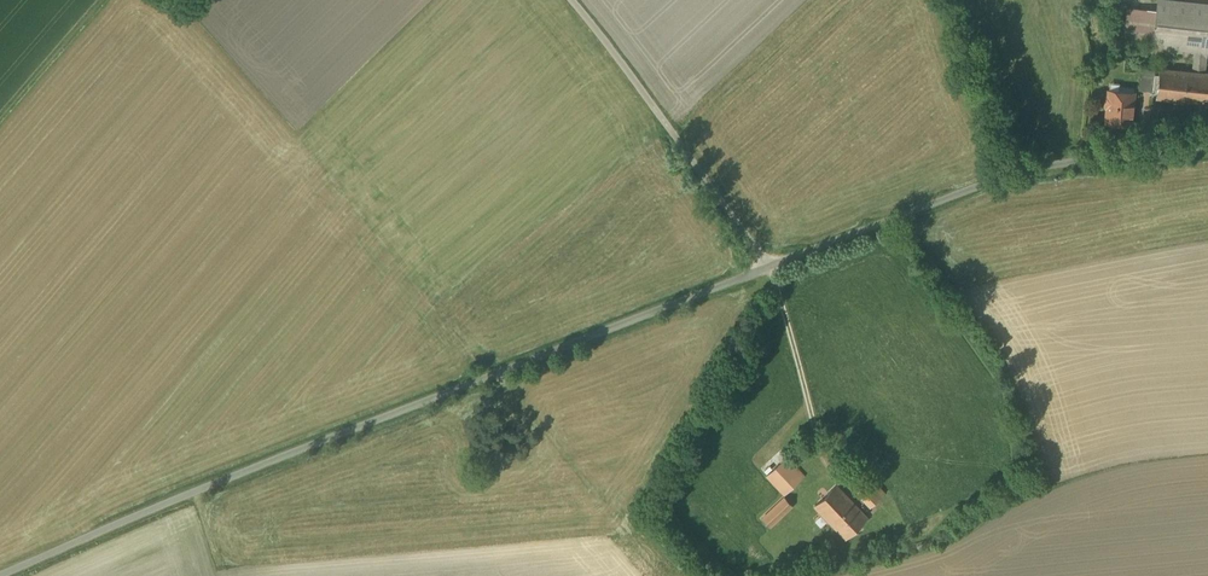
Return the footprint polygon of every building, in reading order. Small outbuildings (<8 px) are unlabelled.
[(1175,0),(1158,0),(1157,11),(1128,7),(1124,39),(1152,43),(1152,51),(1195,57),(1193,72),(1204,73),(1207,40),(1207,4),(1175,0)] [(1161,68),(1157,100),(1207,106),(1207,74),(1204,73),(1193,72),(1161,68)] [(1135,94),(1108,91),(1105,125),(1132,127),(1135,94)] [(805,474),(787,455),(766,475),(784,494),(805,474)] [(839,486),(817,506),(846,537),(868,516),(839,486)] [(791,505),(784,496),(762,516),(770,525),(791,505)]
